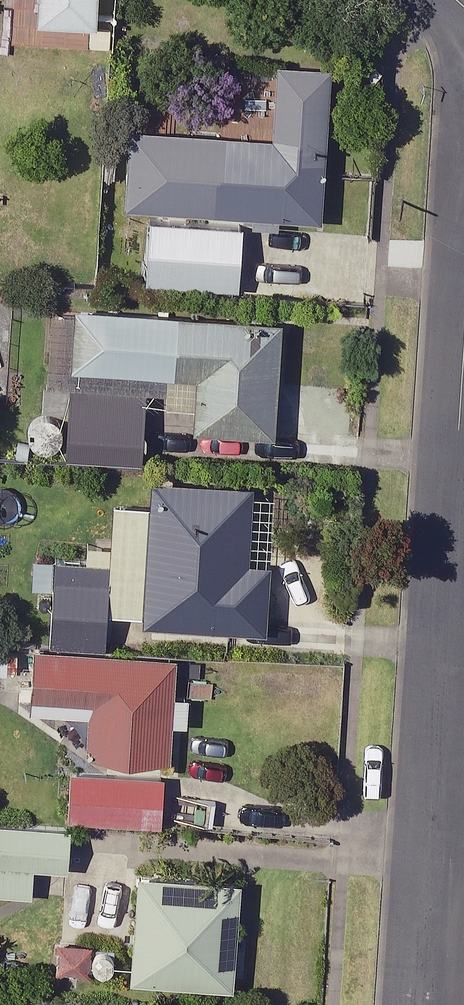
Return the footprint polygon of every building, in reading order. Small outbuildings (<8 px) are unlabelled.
[(28,17),(87,20),(88,0),(29,0),(28,17)] [(270,54),(264,130),(124,119),(117,199),(314,215),(327,59),(270,54)] [(239,218),(143,211),(139,275),(234,281),(239,218)] [(275,312),(68,299),(64,362),(190,370),(187,425),(268,430),(275,312)] [(142,386),(64,381),(59,453),(137,458),(142,386)] [(245,477),(145,471),(137,619),(260,626),(264,554),(241,553),(245,477)] [(106,555),(50,551),(45,639),(101,642),(106,555)] [(165,756),(172,650),(29,641),(25,694),(84,697),(80,750),(165,756)] [(160,771),(65,765),(62,814),(157,821),(160,771)] [(0,817),(0,888),(28,890),(30,862),(67,865),(70,822),(0,817)] [(153,868),(131,866),(123,974),(229,982),(230,953),(234,900),(237,874),(212,872),(153,868)]
